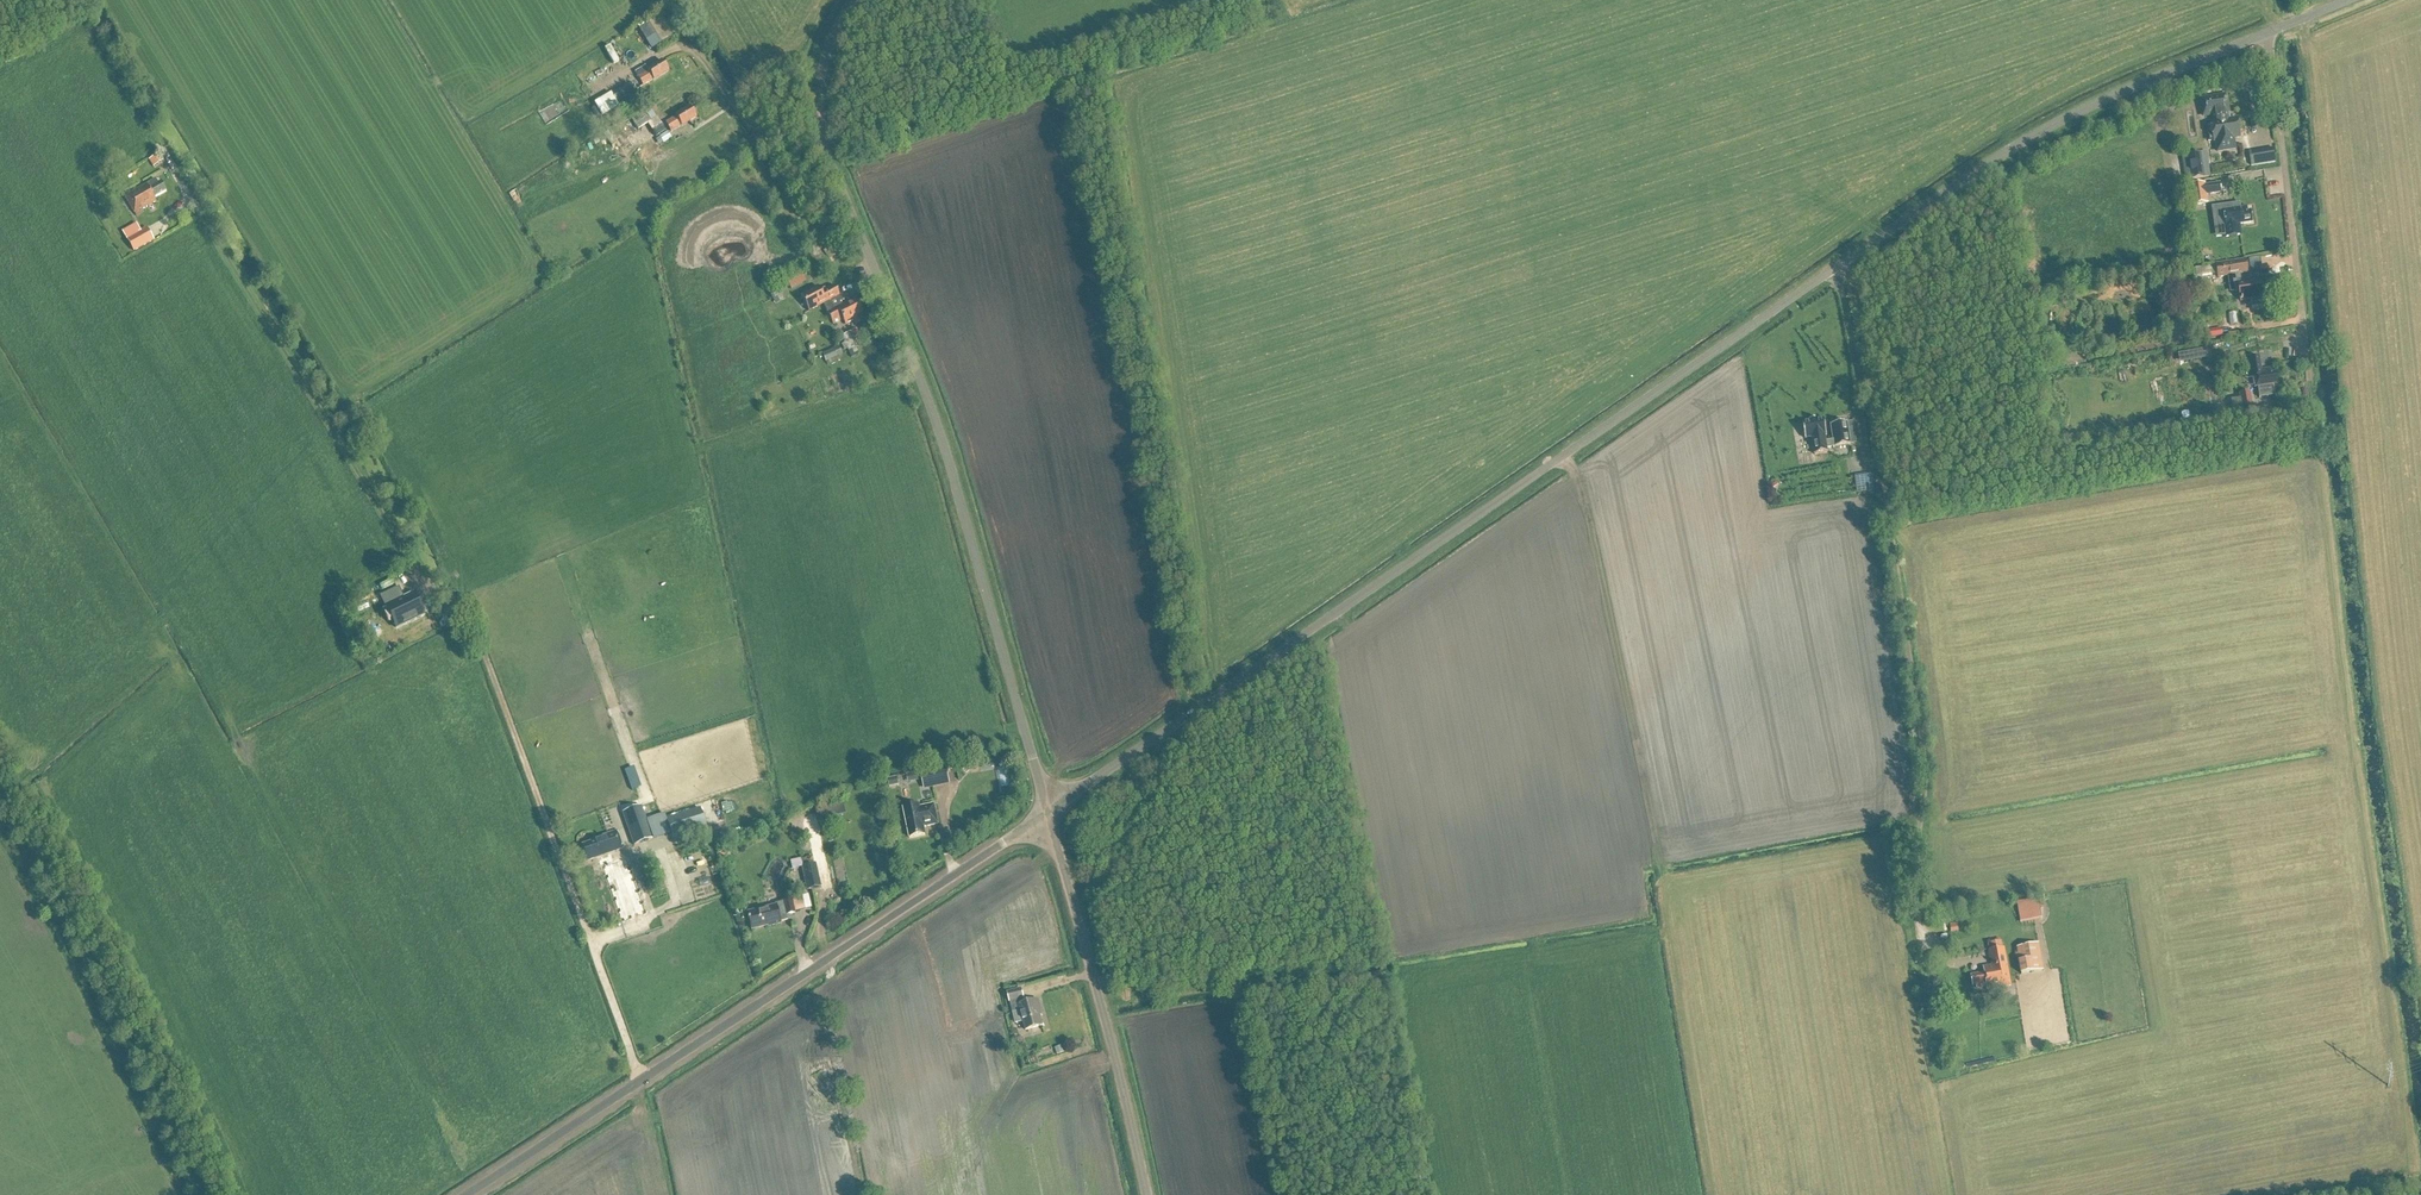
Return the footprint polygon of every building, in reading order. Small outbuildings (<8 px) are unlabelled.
[(663,18),(640,32),(652,52),(675,38),(663,18)] [(635,73),(643,86),(653,80),(654,81),(668,72),(663,62),(648,71),(645,67),(635,73)] [(611,95),(616,103),(633,93),(628,85),(611,95)] [(2240,137),(2237,119),(2228,120),(2227,112),(2229,112),(2226,95),(2201,99),(2203,116),(2212,114),(2213,122),(2211,123),(2214,141),(2216,141),(2218,151),(2235,149),(2233,138),(2240,137)] [(682,127),(696,118),(690,108),(676,117),(676,118),(666,124),(671,133),(681,126),(682,127)] [(657,120),(650,124),(658,137),(665,133),(657,120)] [(2276,163),(2274,149),(2248,153),(2251,167),(2273,163),(2276,163)] [(154,165),(164,160),(161,153),(150,158),(154,165)] [(2182,158),(2186,181),(2210,177),(2206,154),(2182,158)] [(125,198),(135,215),(156,203),(154,199),(166,192),(161,184),(158,185),(155,181),(125,198)] [(2190,187),(2193,206),(2208,204),(2206,196),(2221,194),(2219,185),(2205,187),(2205,185),(2190,187)] [(2243,230),(2242,225),(2252,224),(2251,213),(2248,214),(2247,207),(2240,209),(2239,206),(2223,209),(2226,233),(2243,230)] [(154,242),(146,228),(126,240),(134,254),(154,242)] [(2230,291),(2233,293),(2239,292),(2241,302),(2262,299),(2260,282),(2241,285),(2239,275),(2247,274),(2245,263),(2217,267),(2218,279),(2228,277),(2230,291)] [(791,289),(807,282),(803,272),(787,279),(791,289)] [(771,291),(776,303),(786,299),(782,287),(771,291)] [(808,312),(840,296),(835,287),(826,292),(825,289),(819,292),(817,288),(800,297),(808,312)] [(855,319),(863,314),(856,301),(851,304),(850,301),(827,313),(833,325),(843,320),(846,326),(856,321),(855,319)] [(857,330),(851,332),(854,339),(860,337),(857,330)] [(2205,332),(2191,335),(2193,342),(2207,340),(2205,332)] [(842,356),(839,348),(822,355),(827,366),(840,360),(839,357),(842,356)] [(2254,388),(2277,385),(2276,375),(2272,375),(2272,370),(2262,372),(2260,358),(2250,360),(2251,367),(2256,366),(2257,372),(2252,373),(2254,388)] [(2244,421),(2252,420),(2249,396),(2240,397),(2244,421)] [(1810,421),(1803,422),(1805,440),(1812,440),(1814,456),(1828,454),(1824,419),(1817,420),(1817,419),(1810,420),(1810,421)] [(1835,447),(1850,444),(1847,422),(1831,425),(1835,447)] [(1859,491),(1877,490),(1876,474),(1858,475),(1859,491)] [(379,598),(388,615),(389,615),(396,630),(423,617),(415,600),(406,604),(399,589),(379,598)] [(922,774),(923,781),(925,790),(949,785),(946,769),(922,774)] [(909,783),(923,781),(922,774),(908,776),(909,783)] [(898,778),(889,780),(890,787),(900,785),(898,778)] [(817,806),(820,819),(847,813),(844,800),(817,806)] [(664,814),(647,820),(642,806),(622,813),(634,845),(653,839),(654,840),(670,834),(672,839),(706,828),(700,809),(666,821),(664,814)] [(910,839),(926,835),(925,829),(939,826),(935,806),(920,809),(919,806),(904,809),(910,839)] [(587,861),(622,849),(616,832),(594,840),(595,842),(582,846),(587,861)] [(622,922),(645,914),(625,858),(603,866),(622,922)] [(820,888),(815,865),(801,868),(806,891),(820,888)] [(793,899),(795,910),(812,907),(810,896),(793,899)] [(2042,915),(2038,898),(2020,902),(2023,919),(2042,915)] [(775,904),(775,906),(747,913),(751,930),(772,925),(773,926),(780,924),(780,922),(788,920),(787,916),(795,914),(792,900),(775,904)] [(1987,990),(2011,986),(2004,947),(2002,948),(2001,941),(1988,944),(1989,950),(1992,965),(1983,967),(1984,973),(1971,976),(1973,986),(1976,985),(1977,988),(1986,987),(1987,990)] [(2021,975),(2044,971),(2039,944),(2016,948),(2021,975)] [(1021,993),(1007,996),(1009,1006),(1024,1002),(1021,993)] [(1025,1025),(1027,1031),(1043,1026),(1039,1012),(1041,1011),(1038,1001),(1020,1006),(1022,1014),(1012,1017),(1015,1028),(1025,1025)]
